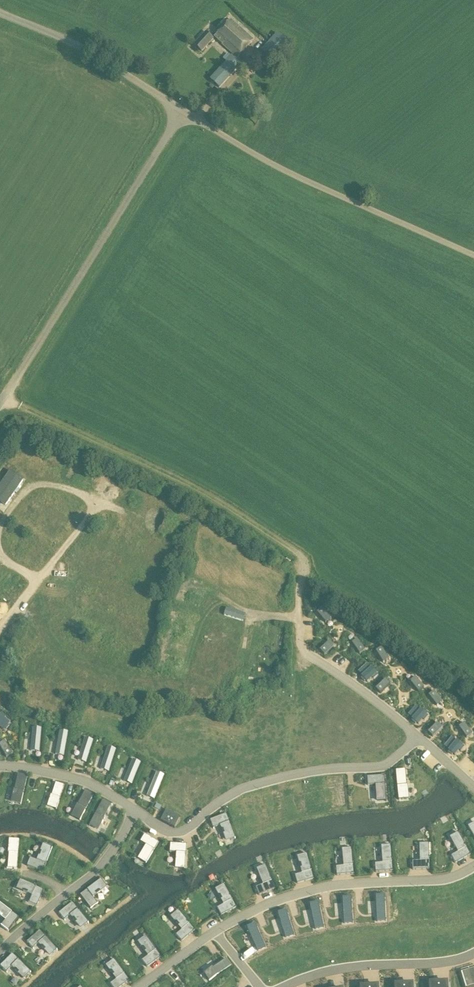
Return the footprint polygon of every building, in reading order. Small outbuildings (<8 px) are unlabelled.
[(237,58),(253,40),(231,20),(215,37),(237,58)] [(202,52),(214,39),(206,32),(195,45),(202,52)] [(278,33),(262,51),(275,63),(291,45),(278,33)] [(219,88),(241,64),(233,57),(212,81),(219,88)] [(30,528),(33,523),(20,515),(17,521),(30,528)] [(50,531),(57,538),(71,522),(63,516),(50,531)] [(27,554),(34,543),(27,539),(19,550),(27,554)] [(43,541),(34,550),(41,557),(50,548),(43,541)] [(160,546),(158,556),(168,558),(170,548),(160,546)] [(76,556),(72,565),(82,569),(86,560),(76,556)] [(100,568),(114,573),(118,564),(104,558),(100,568)] [(260,579),(266,570),(252,560),(246,568),(260,579)] [(124,595),(127,588),(107,579),(104,587),(124,595)] [(322,608),(317,613),(326,623),(331,619),(322,608)] [(142,627),(137,642),(149,646),(154,631),(142,627)] [(165,638),(161,655),(167,656),(170,639),(165,638)] [(357,639),(352,643),(360,654),(365,650),(357,639)] [(334,646),(330,641),(320,650),(324,655),(334,646)] [(382,648),(376,652),(383,663),(389,659),(382,648)] [(32,666),(30,673),(48,678),(50,671),(32,666)] [(363,678),(361,679),(364,682),(366,681),(367,683),(372,678),(374,680),(378,676),(376,674),(377,674),(372,667),(361,676),(363,678)] [(68,684),(70,672),(57,670),(54,681),(68,684)] [(415,678),(409,682),(418,693),(423,689),(415,678)] [(385,680),(375,689),(380,694),(390,685),(385,680)] [(86,691),(103,694),(105,687),(88,683),(86,691)] [(114,699),(127,700),(128,689),(115,688),(114,699)] [(433,692),(428,696),(436,707),(442,703),(433,692)] [(238,693),(237,699),(229,698),(228,708),(244,710),(246,694),(238,693)] [(421,709),(412,719),(413,720),(412,722),(415,725),(416,723),(418,725),(423,720),(425,722),(429,717),(427,715),(428,714),(421,709)] [(0,715),(0,728),(3,731),(3,730),(4,731),(5,729),(7,730),(10,727),(8,726),(10,724),(5,719),(6,718),(2,714),(0,715)] [(199,728),(200,718),(182,717),(182,730),(192,731),(192,728),(199,728)] [(236,730),(237,723),(212,720),(211,727),(236,730)] [(438,723),(428,732),(433,737),(442,728),(438,723)] [(465,723),(459,727),(467,738),(472,734),(465,723)] [(33,728),(31,750),(40,751),(42,729),(33,728)] [(60,731),(56,754),(64,755),(68,732),(60,731)] [(85,738),(78,759),(86,762),(93,741),(85,738)] [(448,753),(451,756),(453,754),(455,756),(459,751),(461,752),(464,748),(463,746),(464,745),(457,740),(448,751),(449,752),(448,753)] [(0,744),(0,747),(6,758),(13,754),(5,741),(0,744)] [(108,747),(101,768),(109,771),(116,750),(108,747)] [(133,760),(124,780),(132,784),(141,763),(133,760)] [(241,783),(256,784),(256,770),(241,769),(241,783)] [(405,770),(396,770),(399,799),(408,798),(407,792),(408,792),(407,785),(405,770)] [(157,773),(147,796),(155,799),(164,776),(157,773)] [(14,796),(12,802),(21,804),(27,776),(18,774),(15,790),(14,790),(13,796),(14,796)] [(367,786),(375,785),(376,795),(377,801),(385,801),(384,776),(367,777),(367,786)] [(353,800),(355,782),(345,781),(343,799),(353,800)] [(50,801),(49,806),(57,809),(64,786),(56,783),(52,796),(51,795),(49,801),(50,801)] [(75,810),(73,816),(81,820),(94,795),(86,791),(78,805),(77,804),(74,810),(75,810)] [(199,793),(199,802),(216,802),(216,794),(199,793)] [(103,800),(90,825),(98,829),(101,824),(102,825),(105,819),(104,818),(111,805),(103,800)] [(166,811),(160,821),(174,828),(180,817),(167,810),(166,811)] [(226,814),(210,820),(213,828),(221,825),(223,830),(221,830),(223,835),(225,834),(227,840),(235,837),(226,814)] [(143,853),(140,859),(147,863),(159,843),(145,834),(140,842),(147,846),(145,850),(144,849),(142,853),(143,853)] [(454,843),(453,844),(455,848),(456,847),(458,851),(457,851),(458,852),(451,856),(455,863),(470,855),(458,834),(451,838),(454,843)] [(9,853),(8,869),(17,869),(19,841),(10,840),(10,847),(9,847),(8,853),(9,853)] [(170,843),(170,852),(177,853),(177,857),(176,857),(176,861),(177,861),(176,868),(185,868),(187,845),(170,843)] [(420,861),(412,861),(412,870),(430,869),(429,845),(420,845),(421,852),(420,852),(420,856),(421,856),(421,860),(420,860),(420,861)] [(382,853),(382,858),(383,858),(384,862),(383,862),(383,863),(375,864),(376,872),(393,871),(391,846),(382,847),(383,853),(382,853)] [(30,858),(27,866),(43,872),(52,850),(44,847),(42,852),(40,852),(38,856),(40,857),(39,861),(30,858)] [(352,849),(343,850),(344,857),(343,857),(343,861),(344,861),(344,865),(343,865),(344,866),(336,867),(337,875),(354,874),(352,849)] [(303,872),(294,875),(297,883),(313,879),(307,855),(299,858),(300,863),(299,864),(300,869),(302,868),(303,872)] [(275,889),(266,867),(259,870),(261,875),(259,876),(261,880),(263,880),(265,884),(263,885),(255,888),(259,896),(275,889)] [(24,891),(23,893),(28,895),(29,893),(33,895),(29,903),(37,907),(44,891),(22,881),(19,888),(24,891)] [(100,881),(81,895),(91,909),(97,904),(92,897),(96,894),(97,895),(101,892),(100,891),(105,887),(100,881)] [(225,903),(217,908),(221,916),(236,907),(225,886),(217,890),(220,895),(219,896),(221,900),(223,900),(225,903)] [(386,923),(384,896),(376,896),(377,923),(386,923)] [(353,924),(351,898),(343,898),(344,925),(353,924)] [(2,918),(3,916),(7,919),(1,926),(8,931),(19,918),(0,903),(0,916),(2,918)] [(73,903),(59,914),(64,920),(71,915),(74,919),(73,920),(76,924),(77,922),(81,927),(88,922),(73,903)] [(324,929),(318,903),(310,905),(315,930),(324,929)] [(294,936),(286,911),(278,913),(286,939),(294,936)] [(179,912),(173,918),(177,922),(175,923),(178,927),(180,926),(183,929),(176,935),(181,942),(195,931),(179,912)] [(266,949),(255,924),(247,928),(258,952),(266,949)] [(40,931),(27,943),(33,949),(39,943),(43,947),(41,948),(45,951),(46,950),(50,955),(56,949),(40,931)] [(146,938),(140,943),(143,947),(142,948),(145,952),(146,951),(149,955),(142,960),(147,967),(161,957),(146,938)] [(13,954),(1,966),(6,972),(13,966),(16,970),(15,971),(19,974),(20,973),(24,977),(30,971),(13,954)] [(213,968),(205,974),(211,981),(231,966),(226,960),(214,969),(213,968)] [(108,966),(112,971),(110,972),(113,976),(115,975),(117,979),(110,984),(112,986),(121,986),(129,981),(115,961),(108,966)] [(461,973),(465,986),(470,986),(473,986),(473,969),(461,973)]
